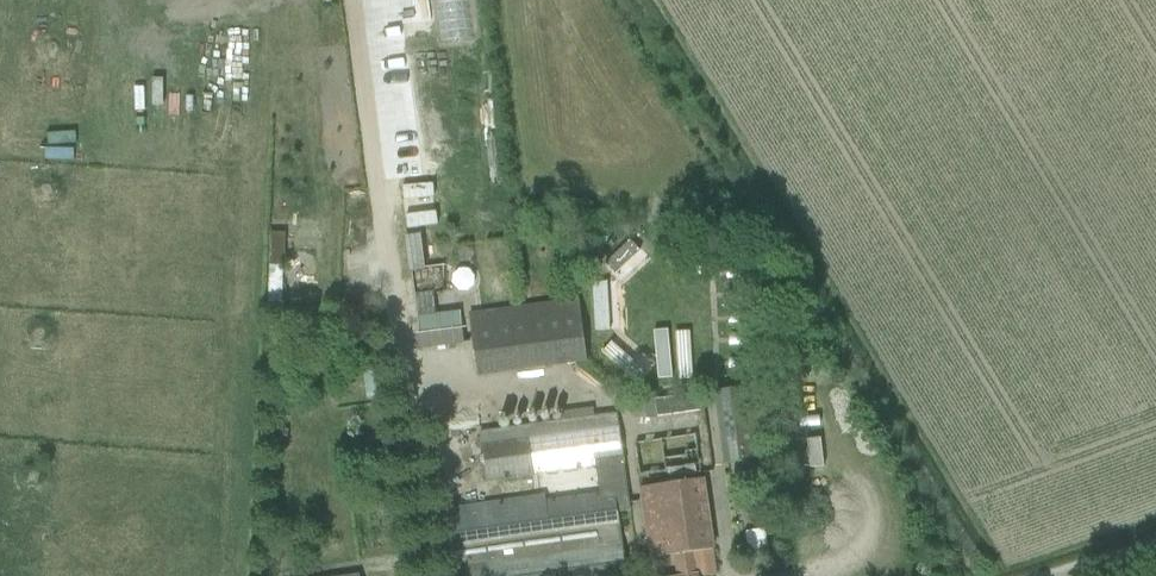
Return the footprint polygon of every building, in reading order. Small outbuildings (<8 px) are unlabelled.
[(410,57),(411,101),(423,101),(423,57),(410,57)] [(541,278),(556,276),(550,229),(535,230),(541,278)] [(281,301),(283,231),(268,231),(266,301),(281,301)] [(424,268),(419,234),(404,236),(408,270),(424,268)] [(605,264),(615,274),(639,250),(628,240),(605,264)] [(606,283),(608,331),(622,330),(620,282),(606,283)] [(578,297),(467,312),(476,376),(587,362),(578,297)] [(466,344),(464,327),(462,312),(420,317),(422,333),(419,333),(421,350),(466,344)] [(723,316),(723,363),(737,363),(737,316),(723,316)] [(609,351),(644,383),(654,372),(619,340),(609,351)] [(754,385),(714,391),(724,464),(765,458),(754,385)] [(646,401),(648,418),(693,412),(690,395),(646,401)] [(442,508),(451,575),(625,575),(616,512),(630,510),(617,413),(479,431),(486,482),(596,467),(598,491),(544,499),(543,494),(442,508)] [(820,417),(806,417),(806,446),(820,446),(820,417)] [(714,575),(710,550),(712,550),(701,479),(641,488),(651,558),(674,555),(677,575),(705,575),(714,575)]
